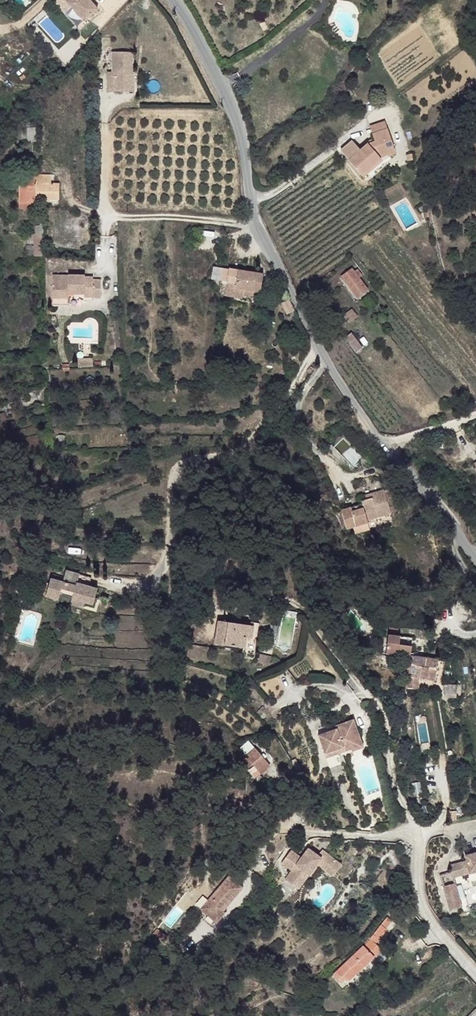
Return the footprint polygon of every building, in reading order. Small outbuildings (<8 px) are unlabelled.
[(89,0),(70,0),(67,2),(85,21),(98,9),(89,0)] [(74,46),(67,38),(59,44),(66,53),(74,46)] [(126,92),(126,73),(130,73),(130,72),(132,72),(132,52),(112,52),(112,72),(107,72),(107,92),(126,92)] [(387,129),(385,121),(370,126),(372,134),(387,129)] [(36,142),(35,128),(28,128),(28,142),(36,142)] [(381,159),(373,150),(384,148),(388,156),(396,152),(388,129),(387,129),(372,134),(374,140),(375,142),(368,144),(361,151),(353,141),(341,151),(362,175),(381,159)] [(388,156),(384,148),(373,150),(381,159),(388,156)] [(364,178),(383,161),(381,159),(362,175),(364,178)] [(59,199),(59,184),(51,184),(51,176),(35,175),(35,176),(20,176),(19,203),(35,203),(35,199),(59,199)] [(44,256),(43,225),(45,225),(45,223),(45,219),(40,219),(40,225),(36,225),(35,256),(44,256)] [(225,296),(229,269),(224,268),(221,284),(223,284),(221,295),(225,296)] [(368,290),(359,278),(362,276),(358,269),(354,272),(352,268),(341,276),(358,298),(368,290)] [(261,292),(263,275),(229,269),(225,296),(243,299),(243,295),(244,289),(261,292)] [(101,297),(101,280),(93,280),(93,277),(85,277),(85,275),(52,275),(52,304),(68,304),(69,294),(69,291),(79,291),(79,294),(84,294),(84,297),(101,297)] [(281,286),(276,277),(272,280),(276,288),(281,286)] [(260,297),(261,292),(244,289),(243,295),(260,297)] [(294,310),(289,300),(285,302),(282,304),(287,314),(294,310)] [(348,322),(358,316),(352,309),(343,315),(348,322)] [(363,347),(352,333),(345,339),(356,353),(363,347)] [(93,366),(93,358),(78,359),(78,367),(93,366)] [(475,404),(470,397),(465,401),(470,408),(475,404)] [(13,416),(24,413),(22,408),(11,411),(13,416)] [(367,520),(391,513),(389,507),(387,502),(395,500),(391,488),(384,490),(374,493),(375,497),(361,501),(362,504),(341,510),(347,529),(353,527),(368,522),(367,520)] [(375,497),(374,493),(360,497),(361,501),(375,497)] [(370,529),(368,522),(353,527),(355,534),(370,529)] [(97,589),(77,583),(80,575),(66,570),(62,582),(50,579),(48,588),(41,586),(38,594),(59,600),(60,595),(61,592),(73,595),(71,599),(73,599),(85,602),(93,605),(97,589)] [(84,608),(85,602),(73,599),(71,605),(84,608)] [(248,625),(223,621),(222,633),(217,632),(215,644),(243,648),(243,652),(254,654),(259,623),(248,622),(248,625)] [(410,656),(411,646),(413,638),(400,636),(388,635),(386,654),(406,656),(404,667),(407,668),(405,675),(418,676),(420,667),(427,669),(429,657),(410,656)] [(258,654),(256,662),(269,665),(271,657),(258,654)] [(434,680),(438,659),(429,657),(427,669),(420,667),(418,676),(405,675),(402,674),(401,687),(418,689),(419,677),(434,680)] [(456,690),(456,681),(443,681),(443,690),(456,690)] [(361,741),(353,719),(339,725),(340,727),(337,729),(318,736),(325,754),(350,745),(351,750),(352,752),(364,747),(361,741)] [(246,756),(254,749),(248,742),(240,749),(246,756)] [(327,759),(351,750),(350,745),(325,754),(327,759)] [(259,774),(269,766),(255,750),(243,760),(251,769),(249,771),(256,777),(260,781),(263,778),(259,774)] [(303,882),(317,864),(328,872),(336,861),(322,850),(318,855),(308,848),(301,858),(296,865),(292,862),(298,855),(291,850),(282,862),(292,870),(285,879),(294,886),(299,879),(303,882)] [(465,856),(467,861),(450,865),(453,877),(475,871),(475,853),(465,856)] [(296,865),(301,858),(298,855),(292,862),(296,865)] [(336,861),(328,872),(333,876),(342,865),(336,861)] [(217,922),(232,904),(229,902),(234,897),(242,888),(236,883),(229,876),(201,909),(217,922)] [(298,889),(303,882),(299,879),(294,886),(298,889)] [(461,907),(455,883),(444,886),(450,910),(461,907)] [(217,922),(201,909),(198,913),(201,915),(200,918),(212,928),(217,922)] [(378,940),(386,929),(385,928),(391,920),(387,917),(381,925),(372,935),(375,937),(378,940)] [(348,980),(374,956),(381,949),(371,939),(364,946),(333,974),(341,983),(346,978),(348,980)]
